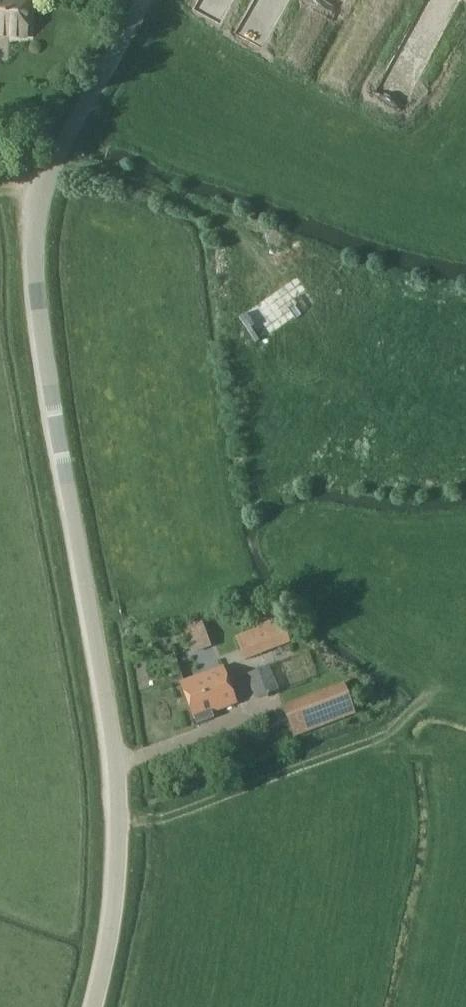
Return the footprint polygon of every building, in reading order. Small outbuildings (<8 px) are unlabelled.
[(27,0),(0,0),(0,36),(26,37),(27,0)] [(266,260),(228,283),(243,308),(235,313),(251,340),(292,315),(289,310),(307,299),(296,280),(283,288),(266,260)] [(243,661),(289,644),(278,612),(253,622),(255,628),(234,636),(243,661)] [(198,628),(179,634),(184,652),(203,647),(198,628)] [(255,699),(279,689),(268,664),(244,674),(255,699)] [(195,725),(213,719),(211,713),(237,703),(223,668),(179,684),(192,720),(194,719),(195,725)] [(341,690),(285,711),(295,739),(351,718),(351,717),(341,690)]
